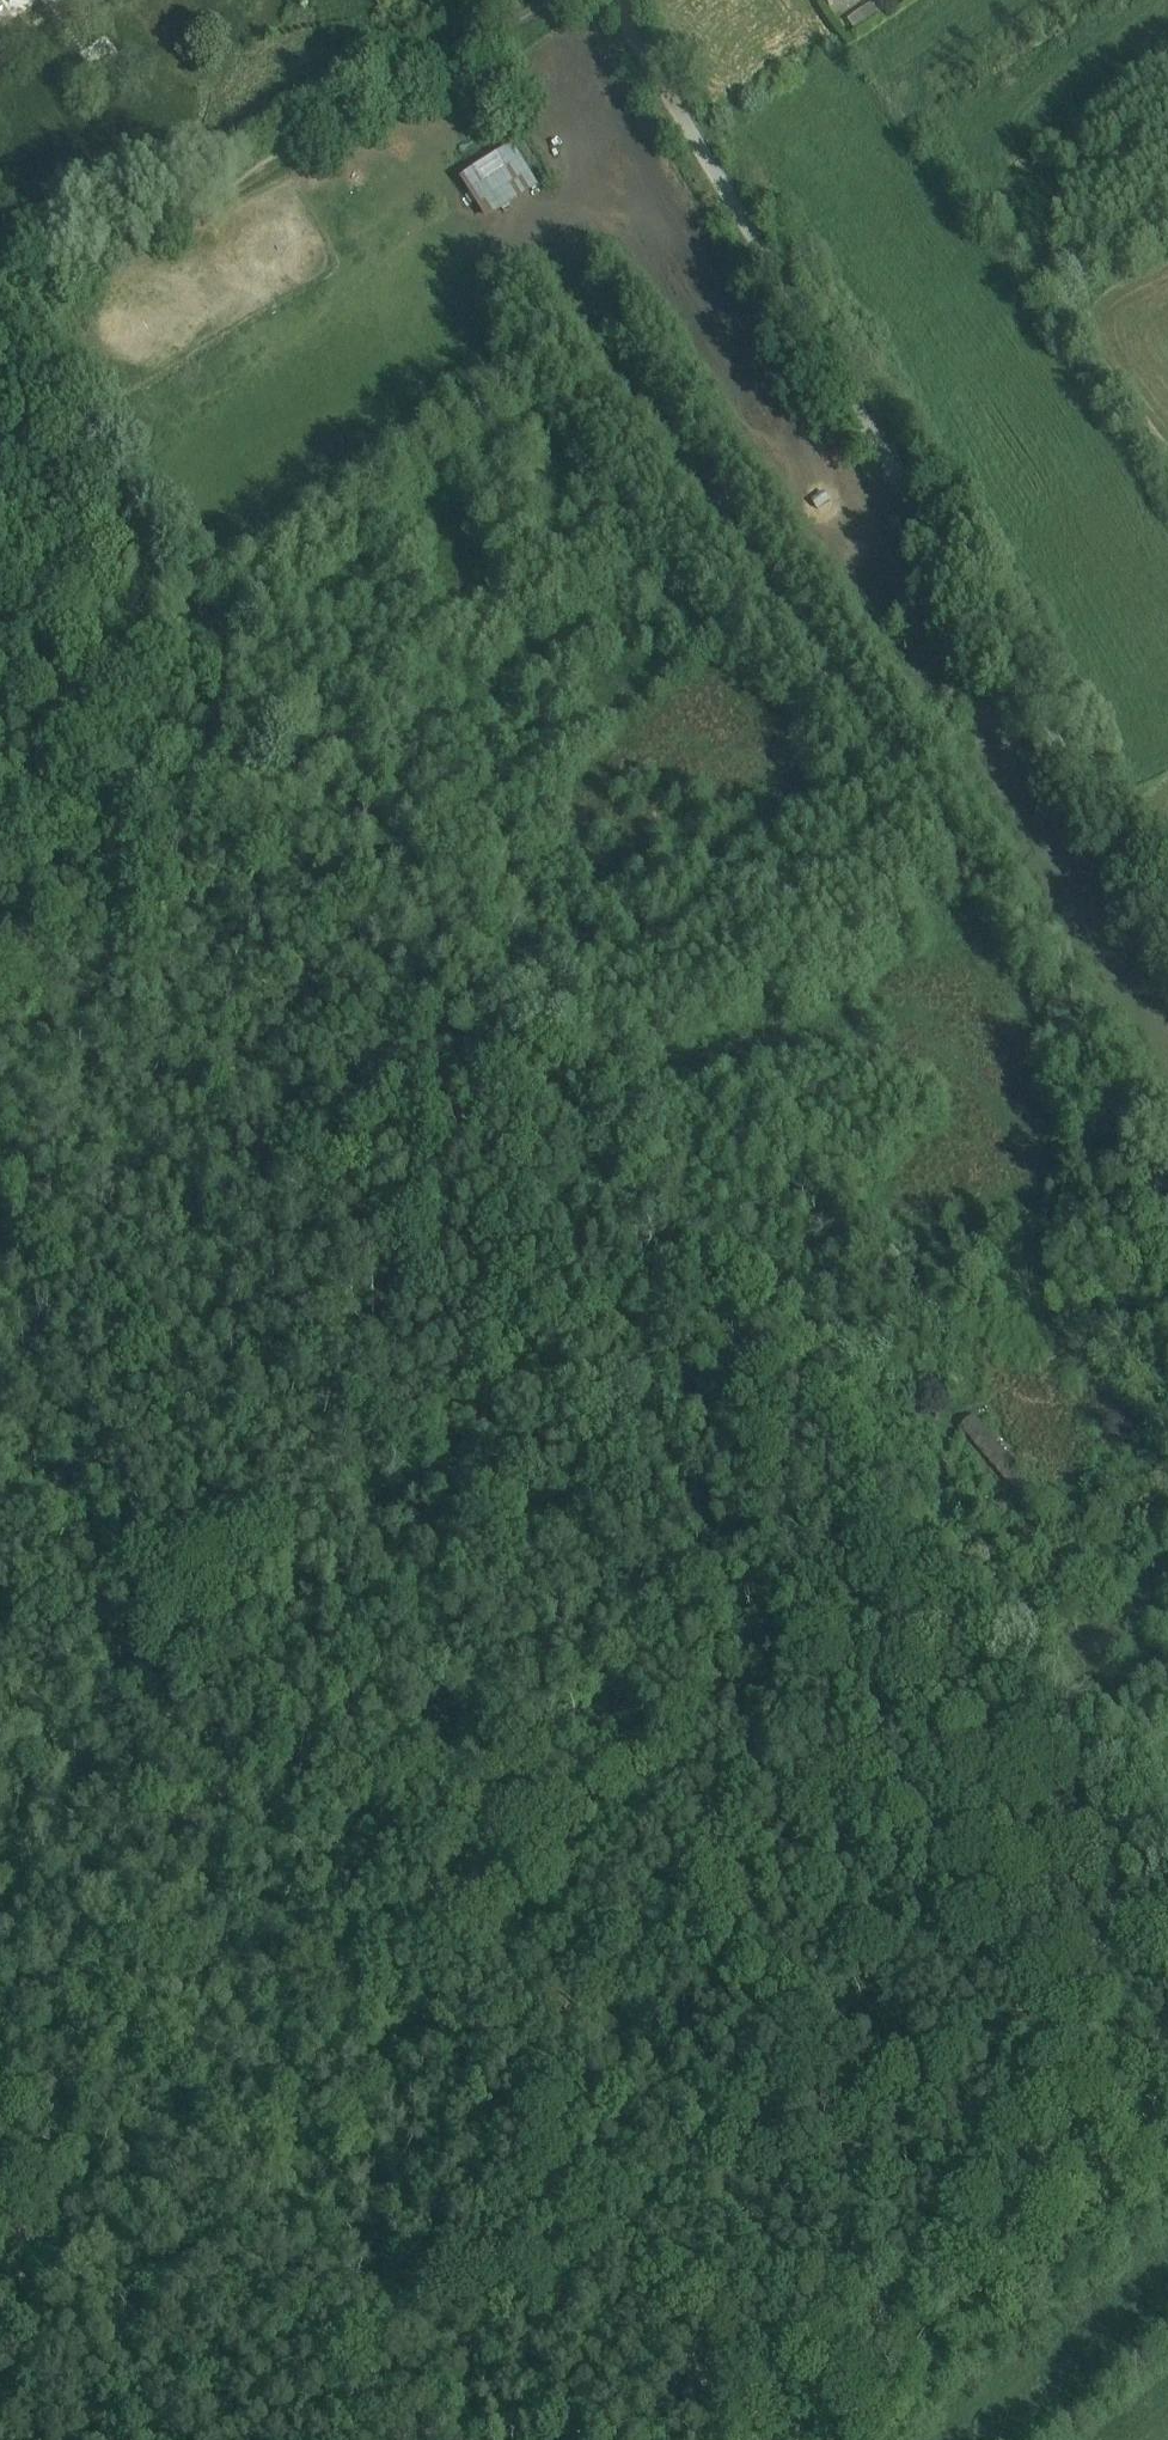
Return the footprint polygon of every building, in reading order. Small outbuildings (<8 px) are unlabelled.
[(873,0),(848,17),(856,30),(881,13),(873,0)] [(513,144),(461,177),(486,217),(539,184),(513,144)] [(975,1411),(961,1423),(1019,1490),(1034,1477),(975,1411)]
